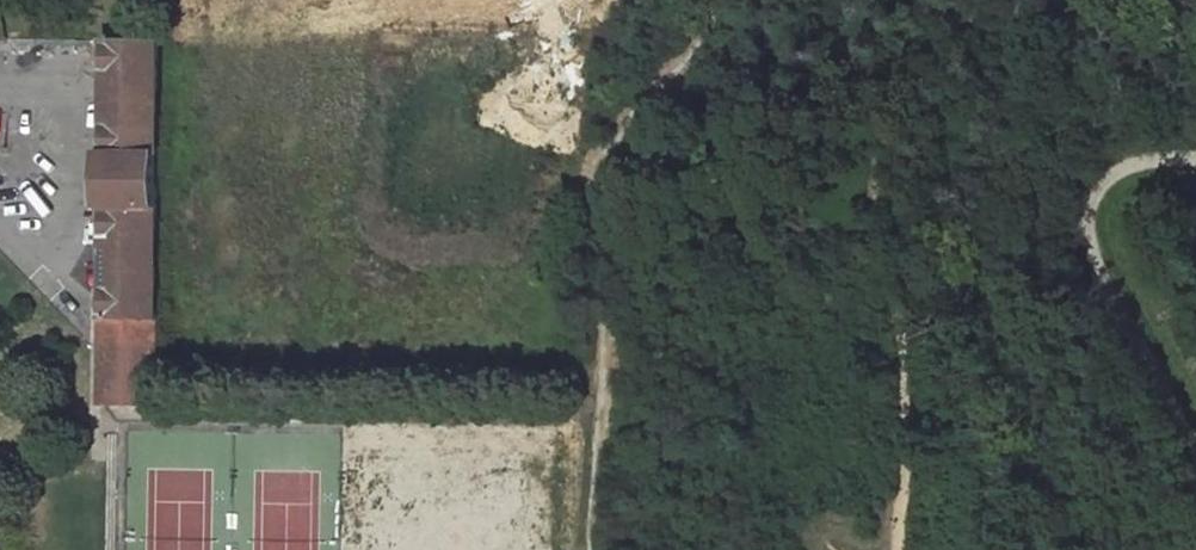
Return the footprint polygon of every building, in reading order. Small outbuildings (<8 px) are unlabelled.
[(103,207),(101,318),(105,318),(104,399),(159,400),(161,42),(105,41),(104,154),(100,154),(98,207),(103,207)]
